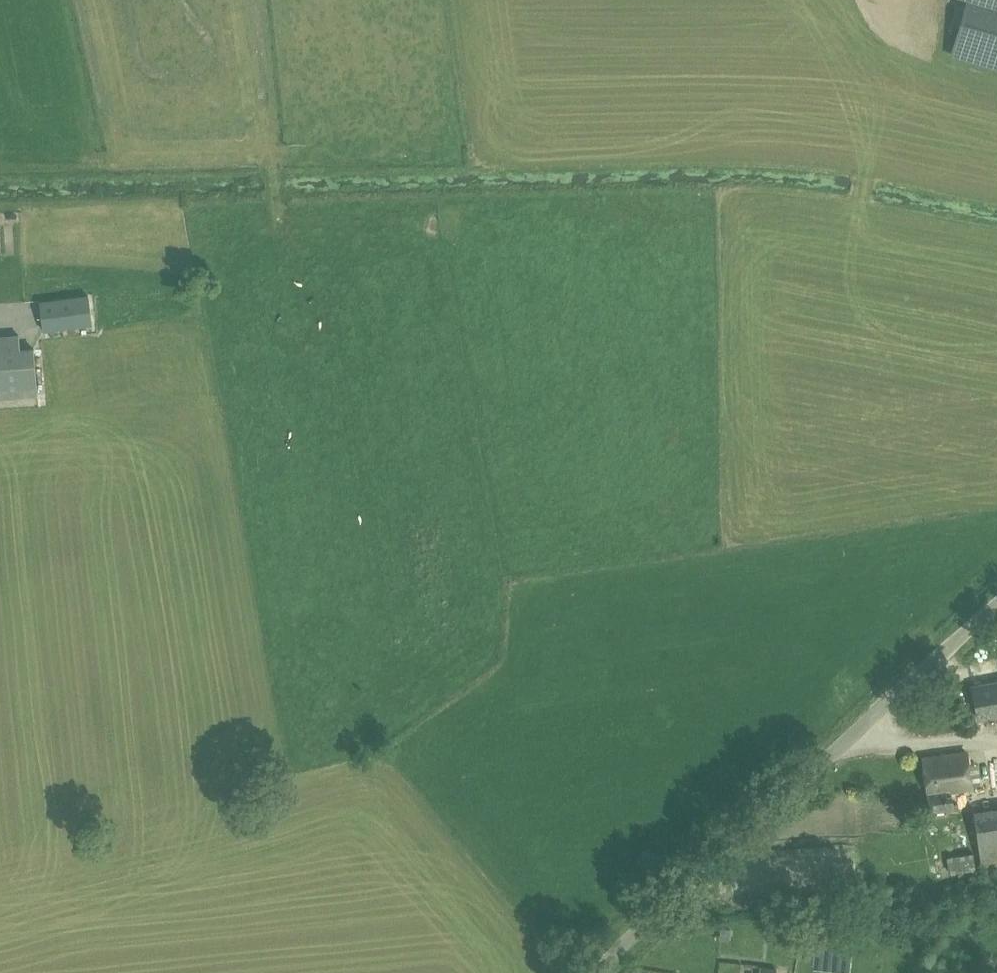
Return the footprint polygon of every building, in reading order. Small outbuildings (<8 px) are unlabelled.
[(950,57),(996,70),(996,0),(966,0),(950,57)] [(78,301),(36,306),(39,326),(80,321),(78,301)] [(23,395),(38,394),(34,347),(20,348),(19,337),(0,338),(0,397),(23,395)] [(970,684),(976,720),(996,717),(996,679),(970,684)] [(954,809),(951,791),(971,788),(971,784),(981,783),(978,764),(968,765),(966,752),(922,758),(927,794),(929,812),(954,809)] [(973,810),(982,872),(996,869),(996,807),(973,810)]
